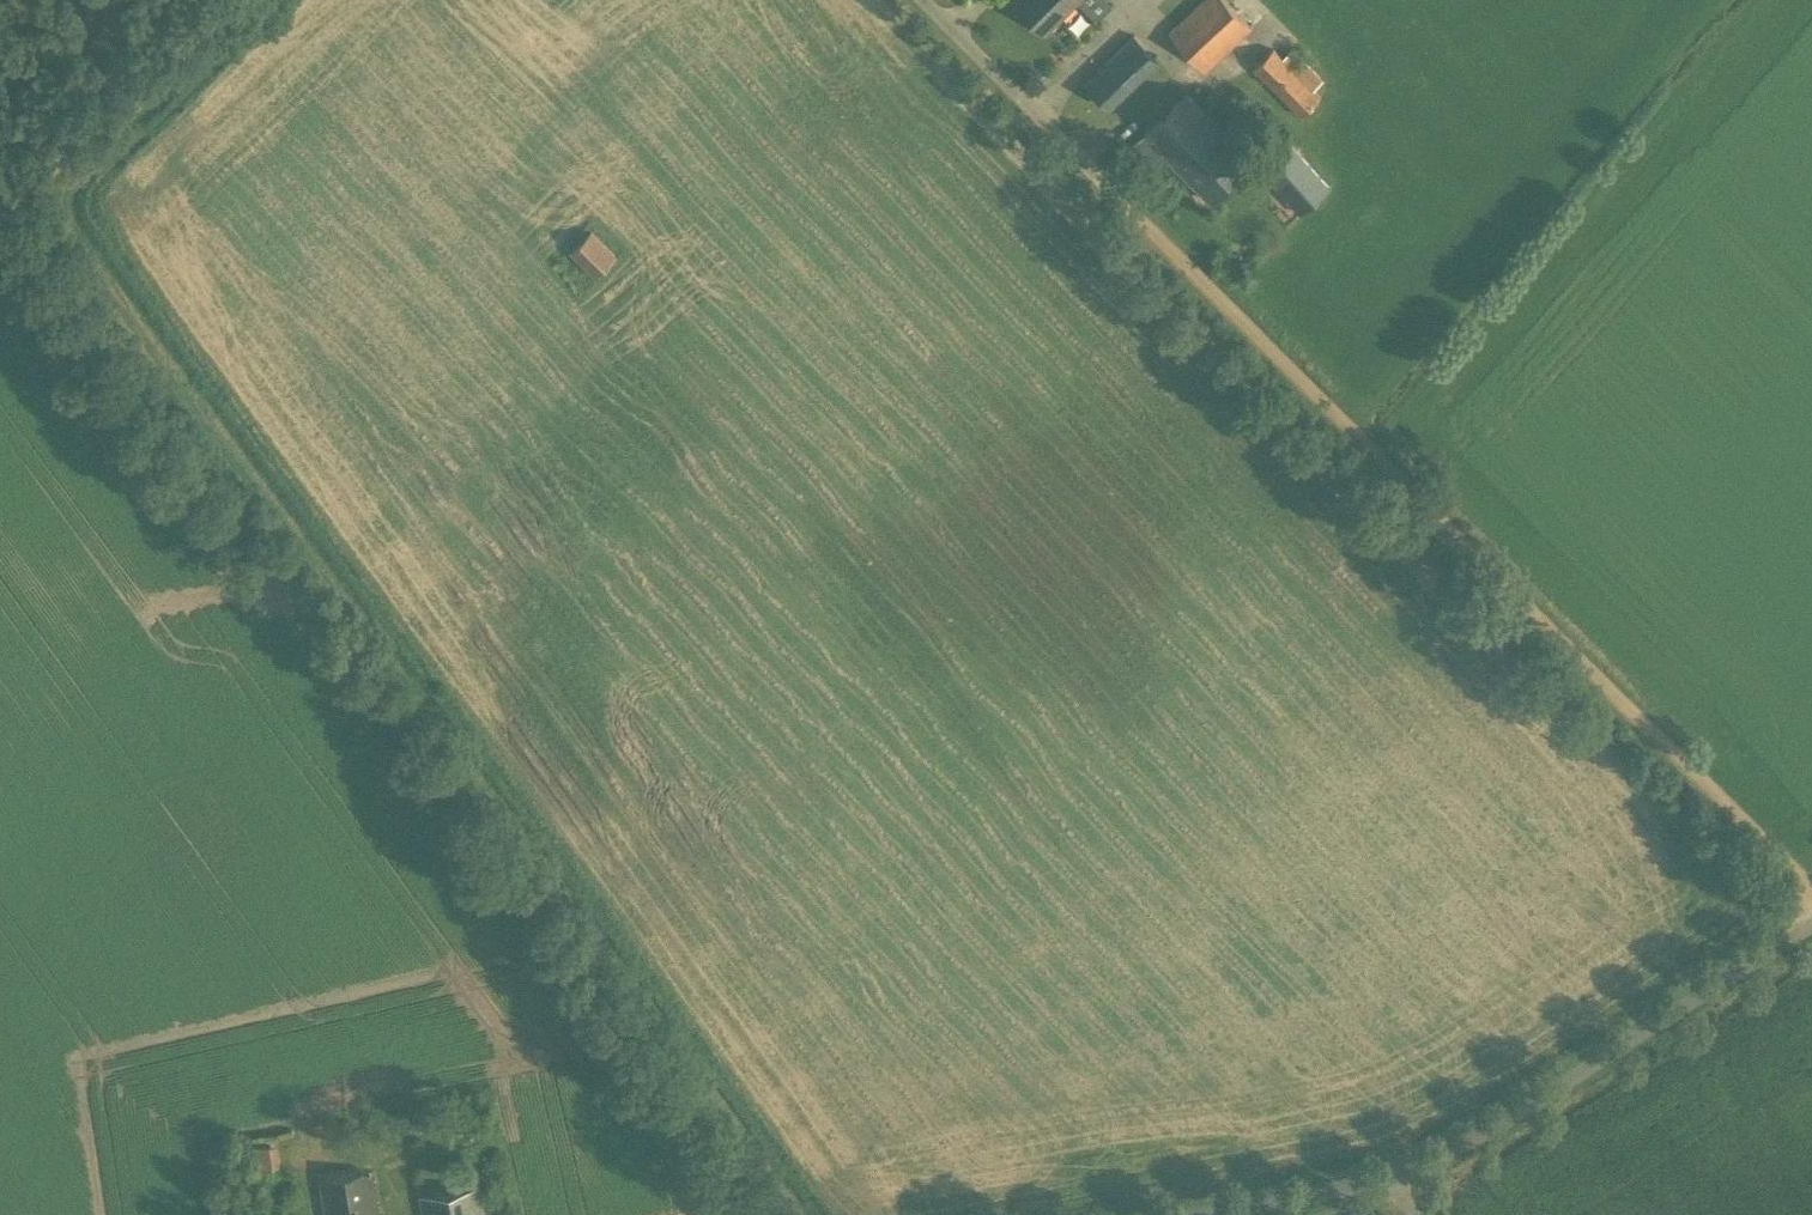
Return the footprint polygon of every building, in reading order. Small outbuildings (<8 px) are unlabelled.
[(1077,0),(1023,0),(1017,6),(1044,33),(1077,0)] [(1252,28),(1225,0),(1203,0),(1168,33),(1205,74),(1252,28)] [(1109,111),(1160,63),(1134,35),(1083,83),(1109,111)] [(1321,97),(1274,49),(1251,70),(1300,118),(1321,97)] [(1211,204),(1253,162),(1186,94),(1144,135),(1211,204)] [(1301,214),(1331,187),(1284,134),(1254,161),(1301,214)] [(569,252),(595,277),(617,255),(591,230),(569,252)] [(281,1170),(279,1140),(244,1143),(246,1172),(281,1170)] [(372,1171),(319,1179),(325,1214),(379,1214),(372,1171)] [(480,1186),(419,1197),(422,1214),(486,1214),(480,1186)]
